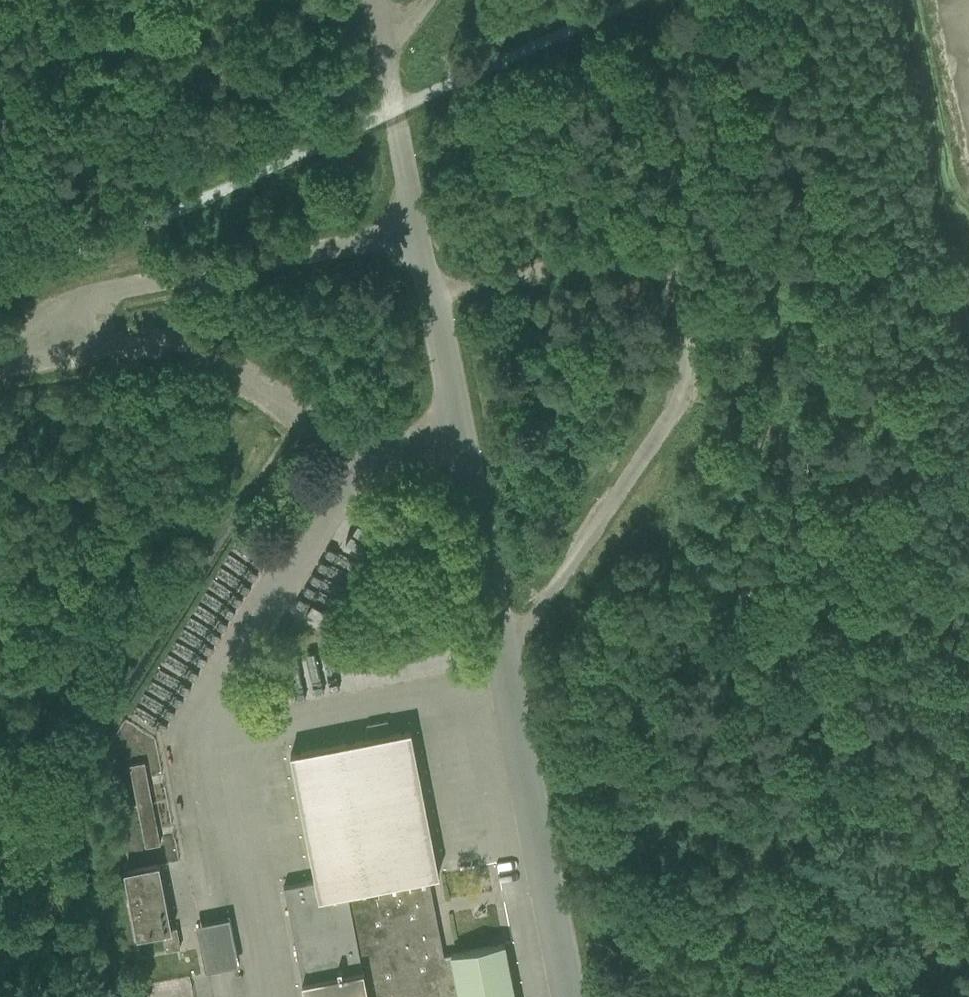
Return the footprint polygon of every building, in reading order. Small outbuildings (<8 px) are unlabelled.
[(431,915),(430,907),(433,906),(428,877),(439,875),(438,874),(410,731),(291,754),(315,881),(284,887),(287,905),(297,903),(312,979),(302,981),(305,996),(425,996),(424,992),(430,991),(431,996),(514,996),(504,945),(504,944),(490,947),(456,953),(454,954),(443,956),(435,914),(431,915)] [(156,822),(152,803),(144,764),(130,766),(137,806),(141,825),(146,847),(160,845),(156,822)] [(166,951),(180,948),(176,929),(171,930),(159,866),(159,865),(130,871),(125,872),(130,900),(137,937),(162,933),(166,951)] [(199,932),(208,979),(241,974),(232,926),(199,932)]
